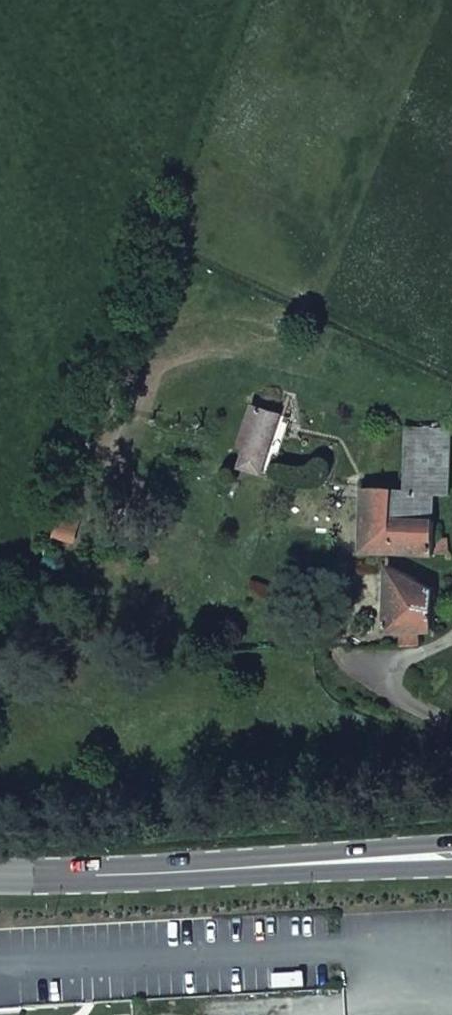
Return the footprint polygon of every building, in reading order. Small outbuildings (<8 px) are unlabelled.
[(241,465),(259,471),(265,454),(275,457),(287,418),(251,406),(239,446),(245,448),(241,465)] [(432,520),(414,519),(414,504),(432,505),(432,493),(445,492),(447,428),(407,429),(405,488),(363,489),(361,552),(442,552),(441,534),(431,535),(432,520)] [(414,519),(432,520),(432,505),(414,504),(414,519)] [(434,591),(384,566),(385,633),(400,632),(400,647),(418,646),(417,631),(433,631),(434,591)]
